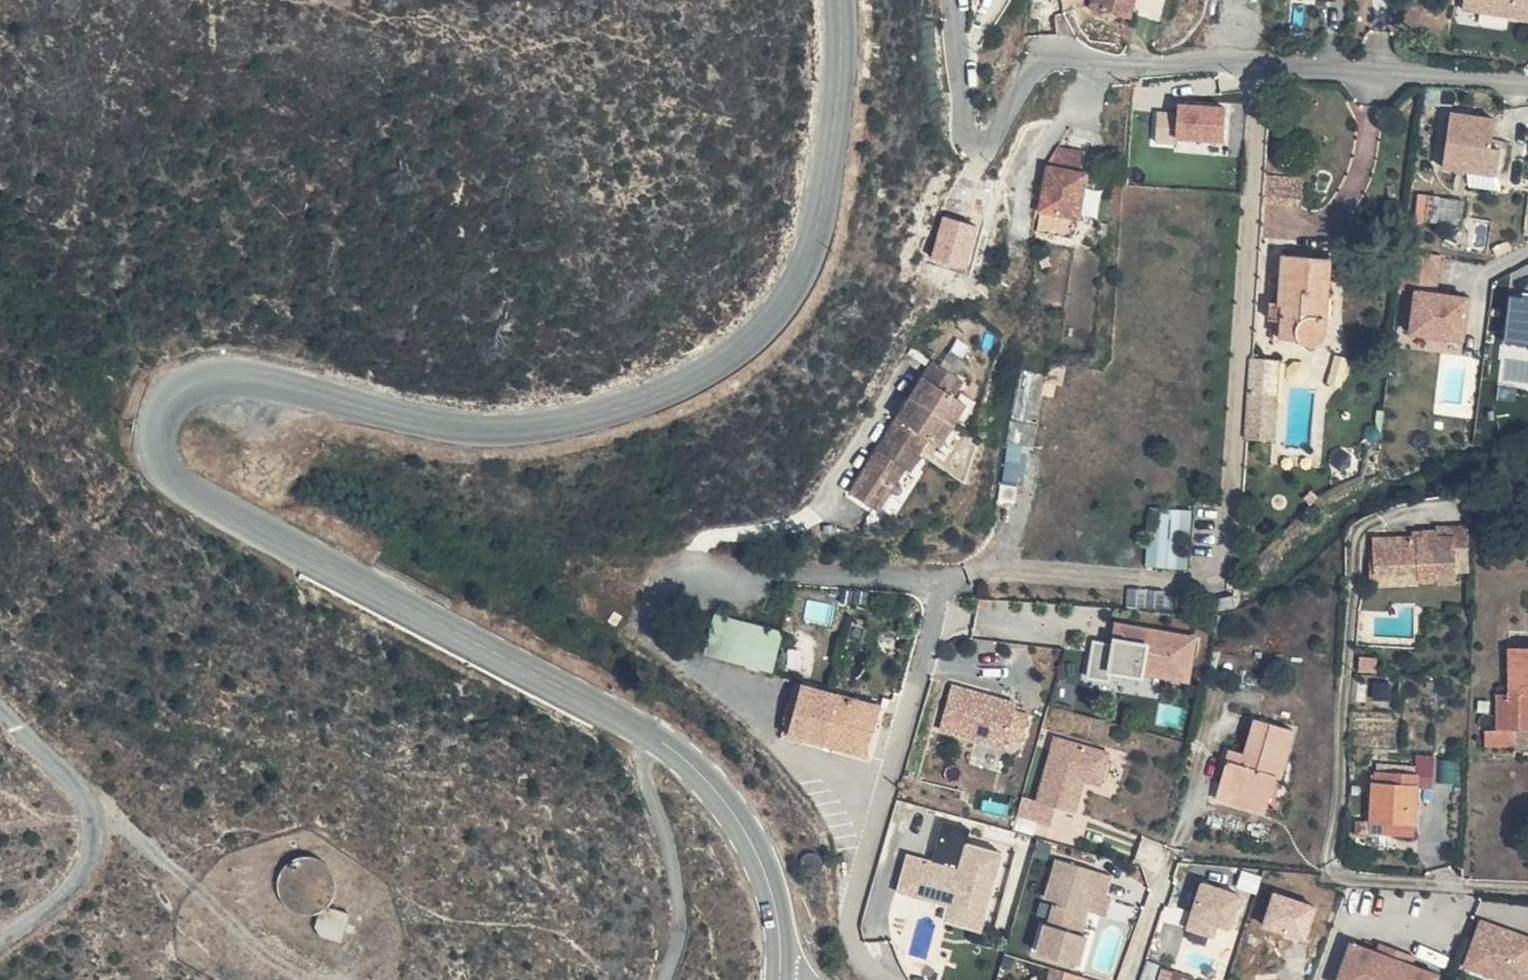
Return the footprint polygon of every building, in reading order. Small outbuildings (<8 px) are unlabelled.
[(1137,0),(1128,0),(1126,8),(1135,9),(1137,0)] [(1466,8),(1527,17),(1527,0),(1467,0),(1466,8)] [(1228,104),(1181,100),(1181,110),(1179,136),(1226,139),(1228,104)] [(1179,136),(1181,110),(1161,108),(1158,140),(1178,142),(1179,136)] [(1497,114),(1452,109),(1445,165),(1500,172),(1503,146),(1493,142),(1497,114)] [(1054,182),(1091,185),(1093,175),(1060,171),(1054,182)] [(1474,184),(1499,184),(1499,172),(1474,172),(1474,184)] [(1307,176),(1270,173),(1269,199),(1304,202),(1307,176)] [(1091,185),(1054,182),(1049,192),(1089,198),(1091,185)] [(1089,198),(1049,192),(1043,234),(1044,235),(1041,254),(1080,261),(1080,260),(1089,198)] [(1407,249),(1403,285),(1417,287),(1441,289),(1445,253),(1407,249)] [(1331,255),(1285,252),(1280,295),(1289,295),(1287,331),(1303,332),(1310,341),(1316,345),(1322,342),(1325,340),(1328,330),(1327,323),(1323,315),(1321,311),(1323,292),(1329,291),(1331,255)] [(1441,289),(1417,287),(1412,332),(1466,339),(1471,293),(1441,289)] [(1506,341),(1527,344),(1527,296),(1512,294),(1506,341)] [(1254,357),(1247,435),(1276,438),(1282,359),(1254,357)] [(962,383),(933,363),(923,377),(844,492),(871,510),(899,468),(904,471),(915,454),(913,453),(924,438),(936,447),(938,444),(949,430),(953,422),(964,406),(955,401),(951,397),(956,392),(962,383)] [(1006,458),(1030,463),(1048,373),(1024,368),(1006,458)] [(960,394),(955,401),(964,406),(953,422),(960,426),(974,405),(960,394)] [(954,433),(949,430),(938,444),(944,449),(954,433)] [(1152,507),(1152,565),(1193,565),(1193,507),(1152,507)] [(1456,524),(1438,523),(1438,530),(1438,535),(1456,533),(1456,524)] [(1444,538),(1456,533),(1438,535),(1438,530),(1413,530),(1414,537),(1434,539),(1444,538)] [(1461,581),(1456,533),(1444,538),(1434,539),(1414,537),(1399,535),(1376,539),(1379,561),(1394,560),(1438,557),(1440,578),(1439,580),(1439,583),(1461,581)] [(1438,557),(1394,560),(1395,577),(1420,576),(1421,581),(1439,580),(1440,578),(1438,557)] [(1395,577),(1394,560),(1379,561),(1380,578),(1395,577)] [(758,651),(775,653),(780,633),(714,616),(710,629),(758,651)] [(1137,624),(1121,621),(1118,635),(1135,638),(1137,624)] [(1189,633),(1137,624),(1135,638),(1118,635),(1117,641),(1097,637),(1091,673),(1112,676),(1114,668),(1144,673),(1145,668),(1190,675),(1195,646),(1187,644),(1189,633)] [(771,672),(775,653),(758,651),(710,629),(703,655),(771,672)] [(1197,634),(1189,633),(1187,644),(1195,646),(1197,634)] [(1491,675),(1527,674),(1527,646),(1493,646),(1491,675)] [(1363,655),(1362,669),(1379,670),(1380,656),(1363,655)] [(1491,675),(1491,694),(1511,694),(1511,696),(1527,695),(1527,674),(1491,675)] [(1376,680),(1375,696),(1392,697),(1393,681),(1376,680)] [(956,683),(944,726),(1006,743),(1008,736),(1022,740),(1030,711),(1016,707),(1018,700),(956,683)] [(883,705),(803,684),(791,734),(872,755),(883,705)] [(1510,731),(1511,696),(1511,694),(1491,694),(1478,695),(1476,731),(1462,732),(1460,750),(1490,750),(1491,733),(1510,731)] [(1299,730),(1254,717),(1242,762),(1225,758),(1219,778),(1235,782),(1233,791),(1270,802),(1277,776),(1285,778),(1299,730)] [(1024,792),(1018,826),(1078,836),(1088,780),(1107,783),(1113,744),(1052,733),(1041,795),(1024,792)] [(1380,764),(1379,782),(1399,783),(1400,775),(1419,776),(1419,779),(1433,780),(1435,756),(1419,755),(1419,766),(1380,764)] [(1416,822),(1419,779),(1419,776),(1400,775),(1399,783),(1379,782),(1375,781),(1372,818),(1389,819),(1414,821),(1416,822)] [(1414,821),(1389,819),(1388,833),(1413,835),(1414,821)] [(936,856),(908,850),(899,892),(948,903),(945,920),(987,929),(1008,838),(944,824),(936,856)] [(291,883),(295,908),(316,922),(340,917),(355,897),(350,872),(330,858),(305,863),(291,883)] [(1042,879),(1031,918),(1040,921),(1033,945),(1031,944),(1022,973),(1046,979),(1062,979),(1070,955),(1064,954),(1069,939),(1062,937),(1065,928),(1071,930),(1076,913),(1072,911),(1078,890),(1042,879)] [(1233,926),(1243,892),(1205,880),(1190,926),(1216,934),(1219,922),(1233,926)] [(1095,895),(1078,890),(1072,911),(1076,913),(1089,917),(1095,895)] [(1089,917),(1076,913),(1071,930),(1090,936),(1094,918),(1089,917)] [(1467,963),(1516,979),(1527,979),(1527,933),(1482,917),(1467,963)] [(1071,930),(1065,928),(1062,937),(1069,939),(1071,930)] [(1418,953),(1385,941),(1381,951),(1415,963),(1418,953)] [(1355,942),(1341,979),(1439,979),(1442,972),(1415,963),(1381,951),(1355,942)]
